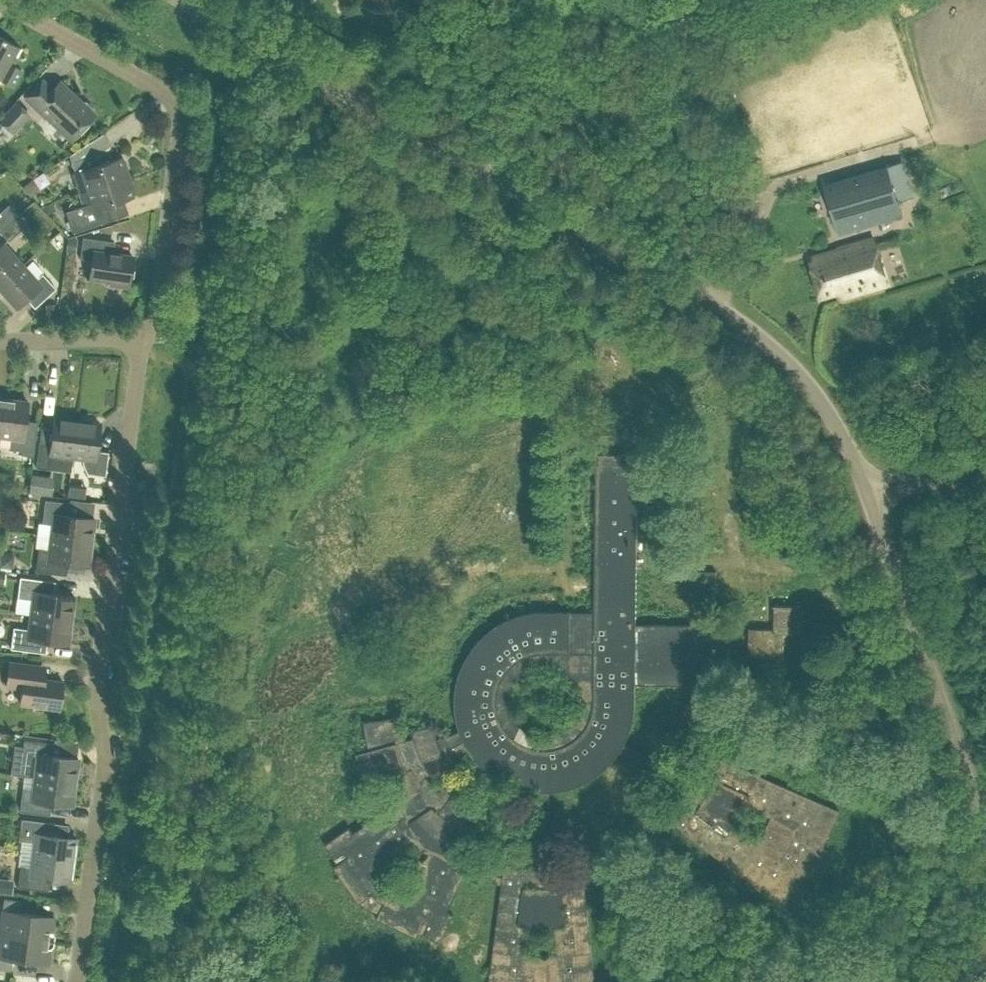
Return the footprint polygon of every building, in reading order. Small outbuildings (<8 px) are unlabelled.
[(12,87),(22,70),(13,65),(22,49),(0,36),(0,80),(12,87)] [(53,88),(42,79),(24,98),(44,116),(46,114),(70,136),(68,138),(69,139),(81,126),(82,128),(94,115),(92,113),(93,112),(92,108),(86,102),(83,102),(81,103),(75,97),(76,96),(60,80),(53,88)] [(9,127),(17,136),(35,119),(27,110),(9,127)] [(86,188),(87,190),(129,176),(124,159),(121,160),(120,157),(107,161),(101,151),(111,144),(103,133),(69,155),(75,172),(72,173),(78,191),(86,188)] [(902,216),(887,166),(824,184),(839,234),(902,216)] [(66,211),(73,231),(110,219),(106,205),(133,196),(132,193),(134,192),(129,176),(87,190),(91,203),(66,211)] [(54,203),(45,206),(47,213),(56,211),(54,203)] [(18,214),(8,204),(0,211),(0,230),(18,214)] [(18,214),(0,230),(0,232),(8,241),(27,224),(18,214)] [(107,240),(82,236),(79,258),(91,260),(89,277),(129,283),(132,255),(105,252),(107,240)] [(887,284),(873,238),(838,248),(838,249),(813,256),(815,262),(812,262),(822,296),(840,291),(842,297),(887,284)] [(23,263),(4,242),(0,246),(0,284),(23,263)] [(23,263),(0,284),(0,291),(16,308),(26,299),(34,307),(56,288),(42,273),(36,278),(23,263)] [(4,398),(0,429),(0,436),(11,437),(10,448),(21,450),(20,454),(33,456),(37,421),(25,420),(28,401),(4,398)] [(72,457),(77,419),(54,416),(50,444),(38,443),(36,466),(70,471),(72,457)] [(100,422),(77,419),(72,457),(83,459),(82,462),(86,473),(105,475),(108,451),(96,450),(100,422)] [(634,715),(635,705),(636,684),(656,684),(682,684),(682,663),(712,664),(713,633),(712,631),(711,629),(709,626),(707,625),(705,624),(701,624),(636,623),(639,433),(597,433),(595,611),(543,610),(536,611),(528,612),(520,614),(511,617),(503,621),(497,624),(491,629),(485,634),(479,639),(474,645),(469,652),(466,658),(463,664),(460,671),(458,679),(456,688),(456,696),(456,704),(456,714),(458,721),(460,729),(465,740),(467,744),(471,751),(476,758),(482,764),(487,769),(494,774),(501,778),(507,782),(515,785),(524,788),(532,790),(539,790),(550,790),(551,790),(560,789),(568,787),(575,785),(584,782),(592,777),(599,773),(606,767),(613,760),(620,751),(626,742),(627,738),(631,730),(633,723),(634,715)] [(51,536),(91,541),(94,517),(73,515),(75,503),(44,499),(41,522),(52,524),(51,536)] [(100,517),(102,504),(80,502),(79,514),(100,517)] [(91,541),(51,536),(49,548),(38,547),(35,571),(65,574),(67,563),(88,565),(91,541)] [(31,614),(71,619),(74,595),(53,592),(54,581),(19,576),(17,597),(18,597),(17,612),(31,614)] [(799,606),(773,606),(773,630),(749,629),(748,656),(783,657),(783,633),(799,633),(799,606)] [(71,619),(31,614),(29,628),(13,626),(10,648),(45,652),(47,640),(67,643),(71,619)] [(39,665),(9,661),(6,685),(21,687),(19,702),(59,708),(63,681),(37,678),(39,665)] [(35,776),(75,781),(78,757),(57,754),(58,743),(23,738),(22,745),(14,744),(11,773),(35,776)] [(71,805),(75,781),(35,776),(33,789),(22,787),(19,810),(49,814),(51,803),(71,805)] [(702,817),(734,834),(755,796),(723,778),(702,817)] [(439,854),(411,918),(392,892),(381,887),(369,870),(383,860),(388,848),(396,842),(405,822),(437,800),(439,793),(432,783),(405,802),(394,826),(385,822),(348,849),(343,860),(376,906),(425,927),(444,913),(463,869),(459,862),(439,854)] [(34,841),(33,854),(73,859),(76,837),(55,834),(57,823),(21,818),(18,839),(34,841)] [(73,859),(33,854),(31,866),(20,865),(17,886),(48,890),(49,878),(70,881),(73,859)] [(527,890),(527,876),(506,877),(507,930),(518,930),(518,929),(572,928),(571,889),(527,890)] [(53,940),(53,939),(50,938),(53,916),(18,911),(19,899),(3,897),(0,924),(0,933),(53,940)] [(53,940),(0,933),(0,968),(10,970),(12,958),(47,962),(50,940),(53,940)]
